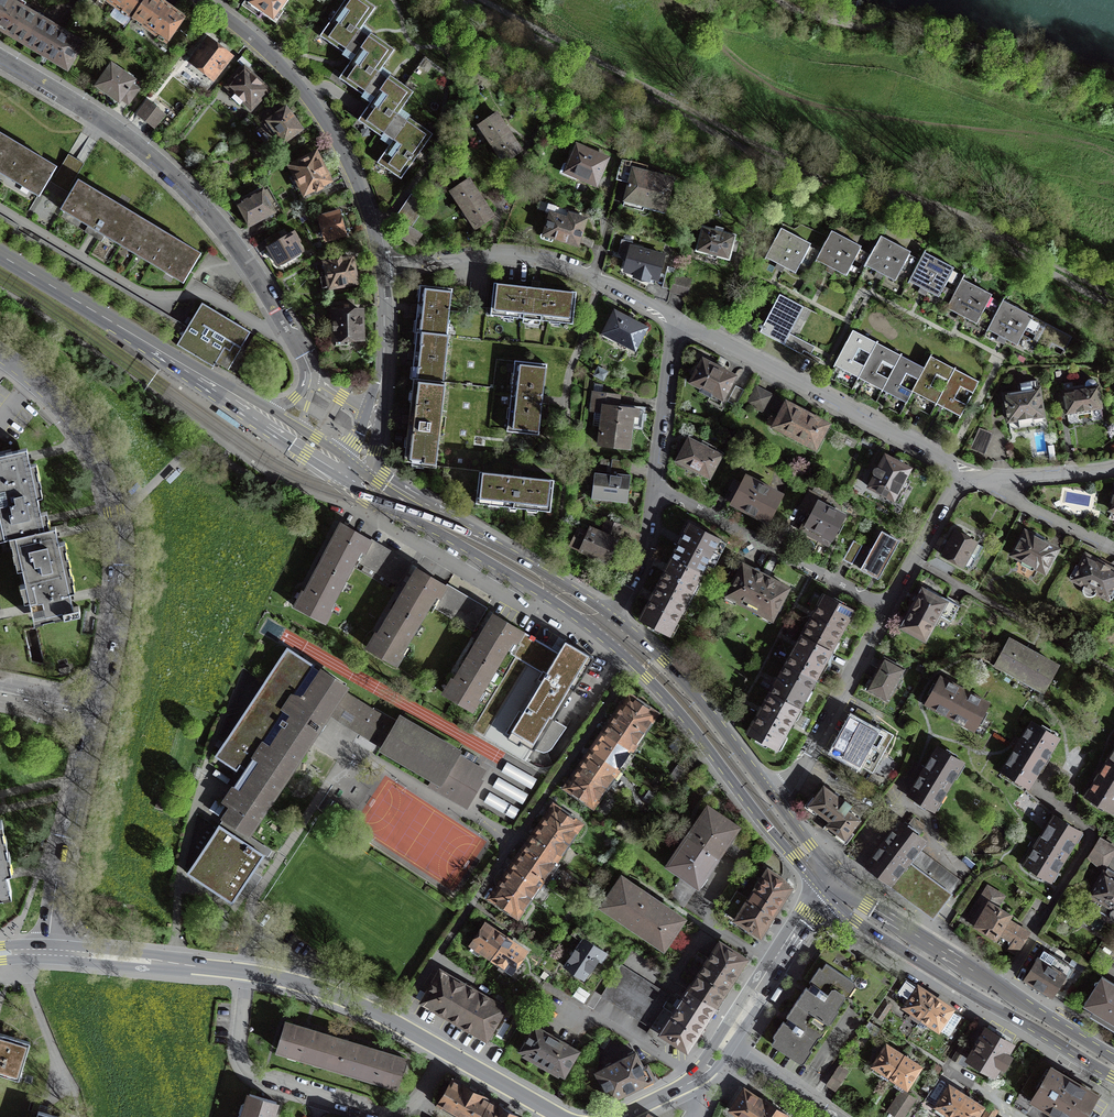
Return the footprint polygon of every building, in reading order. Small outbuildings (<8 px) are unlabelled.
[(10,0),(0,0),(0,29),(25,44),(40,18),(10,0)] [(145,0),(107,0),(133,18),(145,0)] [(133,18),(166,42),(184,17),(167,5),(159,0),(145,0),(133,18)] [(241,5),(259,17),(262,13),(274,21),(289,0),(249,0),(248,2),(245,0),(241,5)] [(377,162),(389,171),(401,179),(433,134),(409,117),(407,120),(398,114),(413,92),(390,75),(388,78),(379,72),(394,50),(371,33),(369,36),(360,30),(375,8),(364,0),(345,0),(320,36),(332,44),(344,53),(346,49),(355,56),(339,78),(351,86),(363,95),(365,91),(374,98),(358,120),(370,129),(382,137),(384,134),(393,140),(377,162)] [(849,7),(846,15),(854,18),(861,20),(864,12),(849,7)] [(67,35),(40,18),(25,44),(46,57),(67,69),(93,27),(78,16),(67,35)] [(200,50),(193,60),(215,77),(230,57),(219,49),(208,40),(207,41),(206,40),(204,43),(203,43),(198,49),(200,50)] [(111,64),(96,86),(111,96),(119,102),(121,99),(128,104),(138,89),(131,84),(134,80),(111,64)] [(244,68),(228,86),(236,93),(232,97),(240,105),(244,101),(251,108),(268,90),(256,79),(244,68)] [(148,101),(137,114),(146,121),(155,128),(165,115),(148,101)] [(286,109),(269,121),(274,127),(269,131),(274,138),(279,135),(284,141),(301,129),(293,119),(286,109)] [(486,134),(492,143),(509,132),(506,128),(496,113),(480,125),(483,124),(488,132),(486,134)] [(498,152),(505,162),(521,151),(519,147),(509,132),(492,143),(492,144),(495,142),(500,150),(498,152)] [(53,170),(0,138),(0,164),(3,166),(1,169),(10,174),(11,171),(18,175),(17,178),(25,183),(27,180),(34,185),(32,188),(39,192),(40,193),(53,170)] [(597,186),(608,159),(592,152),(589,151),(590,149),(576,144),(565,169),(577,174),(576,177),(597,186)] [(316,154),(292,166),(296,175),(290,178),(295,187),(301,184),(305,193),(314,188),(317,192),(324,188),(323,186),(321,184),(329,180),(316,154)] [(53,182),(68,191),(84,165),(80,162),(72,157),(68,155),(53,182)] [(623,177),(627,178),(630,168),(631,162),(622,160),(618,176),(623,177)] [(630,186),(625,205),(640,209),(641,204),(664,210),(672,180),(644,172),(634,170),(631,179),(630,184),(629,186),(630,186)] [(458,200),(464,209),(481,198),(478,194),(468,180),(452,191),(455,190),(460,198),(458,200)] [(184,279),(198,257),(77,184),(63,207),(65,208),(65,207),(79,216),(81,213),(94,221),(93,224),(94,223),(99,226),(104,229),(103,230),(104,231),(106,228),(115,234),(114,237),(122,242),(124,239),(132,243),(130,246),(138,251),(140,248),(147,253),(145,256),(154,260),(155,258),(162,262),(161,265),(169,270),(171,267),(178,271),(176,274),(183,278),(184,279)] [(251,197),(239,203),(251,224),(260,219),(264,226),(277,220),(273,212),(274,212),(262,191),(256,194),(256,193),(253,195),(251,196),(251,197)] [(426,205),(411,196),(398,216),(396,218),(407,226),(410,228),(426,205)] [(470,218),(477,228),(493,217),(491,213),(481,198),(464,209),(464,210),(467,208),(473,216),(470,218)] [(551,213),(544,235),(578,245),(586,219),(576,216),(574,220),(572,219),(569,219),(571,211),(558,206),(556,215),(551,213)] [(329,215),(320,218),(326,239),(344,234),(344,231),(347,230),(343,214),(339,215),(338,212),(329,215)] [(13,238),(18,230),(20,226),(10,220),(8,224),(0,219),(0,230),(13,238)] [(400,236),(414,245),(417,240),(421,235),(410,228),(407,226),(400,236)] [(717,257),(730,260),(733,248),(736,235),(703,226),(696,251),(709,255),(708,257),(716,259),(717,257)] [(782,226),(765,259),(766,258),(781,266),(796,273),(811,243),(782,228),(783,227),(782,226)] [(832,229),(816,260),(831,268),(846,276),(862,246),(832,231),(833,229),(832,229)] [(265,240),(269,247),(268,247),(270,250),(271,253),(272,255),(273,255),(278,264),(301,251),(296,242),(298,241),(293,233),(282,239),(278,232),(265,240)] [(882,234),(865,265),(880,273),(895,281),(911,251),(882,236),(882,234)] [(629,259),(625,270),(636,273),(635,276),(648,280),(649,277),(657,279),(664,256),(632,247),(629,259)] [(925,250),(909,281),(924,289),(939,297),(954,267),(925,252),(926,251),(925,250)] [(352,260),(351,258),(341,260),(341,256),(337,257),(333,258),(334,262),(326,263),(328,275),(320,277),(322,288),(330,286),(330,287),(356,282),(354,271),(357,268),(356,262),(352,260)] [(670,289),(674,273),(667,271),(662,287),(666,288),(670,289)] [(964,274),(946,308),(962,316),(977,324),(992,294),(963,279),(965,275),(964,274)] [(675,275),(671,291),(679,294),(687,296),(691,280),(675,275)] [(535,288),(494,283),(491,311),(491,315),(572,324),(576,292),(535,288)] [(415,332),(449,336),(449,335),(447,335),(450,306),(452,289),(420,285),(418,308),(415,332)] [(815,346),(790,333),(804,306),(780,293),(763,325),(761,325),(761,324),(760,324),(760,325),(759,325),(759,326),(759,327),(760,327),(761,328),(759,332),(820,364),(822,360),(811,354),(813,350),(815,346)] [(1033,316),(1004,300),(1004,299),(1004,298),(987,329),(1002,337),(1017,345),(1023,335),(1050,349),(1053,344),(1065,350),(1072,337),(1033,316)] [(181,338),(177,345),(213,367),(225,348),(230,351),(234,344),(240,349),(250,332),(202,303),(189,325),(186,330),(181,338)] [(333,311),(334,339),(336,339),(336,345),(348,345),(348,339),(362,338),(361,310),(351,311),(351,309),(349,307),(347,307),(344,307),(342,309),(343,311),(333,311)] [(615,313),(603,336),(614,342),(616,338),(635,348),(645,328),(630,320),(615,313)] [(877,341),(876,342),(854,330),(854,329),(854,328),(834,365),(839,368),(858,378),(878,341),(877,341)] [(414,357),(412,379),(445,382),(443,382),(449,336),(415,332),(417,333),(414,357)] [(901,353),(900,355),(878,343),(878,341),(858,378),(863,380),(882,390),(902,353),(901,353)] [(931,354),(924,367),(901,355),(902,354),(902,353),(882,390),(887,393),(906,403),(932,354),(931,354)] [(955,367),(954,368),(931,356),(932,355),(932,354),(906,403),(907,403),(913,392),(917,394),(936,404),(956,367),(955,367)] [(699,368),(691,382),(702,388),(700,391),(711,396),(712,393),(723,399),(735,376),(703,359),(699,368)] [(546,364),(515,361),(507,431),(539,434),(543,399),(546,364)] [(603,370),(599,367),(595,375),(603,379),(607,372),(603,370)] [(980,377),(978,381),(955,369),(956,367),(936,404),(941,407),(960,417),(981,377),(980,377)] [(445,382),(412,379),(414,379),(409,421),(404,464),(436,467),(445,382)] [(1092,421),(1103,419),(1098,387),(1097,387),(1097,384),(1096,382),(1095,380),(1093,379),(1091,379),(1089,380),(1087,381),(1086,383),(1087,385),(1087,388),(1075,390),(1074,386),(1063,388),(1066,405),(1069,425),(1080,423),(1078,414),(1091,412),(1092,421)] [(1008,412),(1010,429),(1044,424),(1037,380),(1019,383),(1021,392),(1005,394),(1008,412)] [(740,387),(736,385),(728,401),(736,405),(744,390),(740,387)] [(764,391),(756,387),(748,403),(764,411),(772,395),(764,391)] [(603,412),(600,444),(628,448),(633,409),(618,407),(618,406),(618,404),(619,395),(594,391),(591,411),(603,412)] [(807,414),(787,403),(775,426),(784,431),(784,432),(797,439),(798,438),(815,447),(827,424),(807,414)] [(218,409),(215,413),(237,428),(240,424),(218,409)] [(993,434),(980,428),(971,448),(984,454),(993,434)] [(697,471),(710,477),(721,455),(705,447),(701,445),(700,446),(689,440),(679,460),(698,470),(697,471)] [(0,453),(0,519),(4,537),(15,534),(15,535),(45,529),(27,448),(0,453)] [(875,475),(869,487),(894,500),(899,489),(904,492),(910,481),(905,478),(911,468),(886,455),(879,468),(878,468),(877,467),(876,468),(875,468),(874,468),(874,470),(873,471),(873,472),(873,473),(874,473),(874,474),(875,474),(875,475)] [(595,472),(591,498),(627,503),(631,475),(620,474),(620,471),(620,469),(627,470),(628,461),(612,460),(611,472),(610,472),(610,474),(595,472)] [(517,476),(480,471),(476,503),(550,511),(554,480),(517,476)] [(733,502),(733,503),(767,521),(781,495),(747,477),(743,484),(734,480),(729,489),(731,490),(733,491),(728,500),(733,502)] [(822,536),(830,540),(832,538),(833,538),(845,516),(832,509),(819,502),(822,497),(809,490),(802,505),(813,511),(806,523),(804,522),(800,530),(819,540),(822,536)] [(579,529),(571,545),(607,561),(616,540),(612,538),(613,535),(614,531),(619,532),(621,524),(607,520),(604,528),(606,529),(604,535),(591,528),(589,533),(579,529)] [(681,541),(672,558),(701,573),(702,574),(720,539),(690,523),(681,541)] [(319,563),(346,578),(361,550),(364,552),(371,541),(340,524),(319,563)] [(45,529),(15,535),(33,616),(63,609),(64,615),(80,612),(78,606),(73,607),(55,526),(45,529)] [(882,530),(860,569),(875,577),(878,579),(900,540),(882,530)] [(956,530),(942,555),(963,567),(964,565),(971,569),(974,568),(977,561),(977,559),(978,556),(981,556),(984,549),(984,547),(977,543),(977,542),(956,530)] [(1025,531),(1013,555),(1023,560),(1021,564),(1033,571),(1035,567),(1045,572),(1058,549),(1025,531)] [(410,562),(371,541),(364,552),(359,562),(398,584),(410,562)] [(848,551),(844,559),(848,561),(852,563),(861,547),(853,543),(848,551)] [(1069,577),(1084,585),(1083,587),(1083,590),(1085,592),(1087,594),(1089,595),(1092,595),(1095,594),(1097,592),(1112,600),(1113,596),(1113,561),(1112,562),(1111,563),(1110,564),(1099,558),(1097,562),(1086,556),(1080,567),(1076,564),(1069,577)] [(686,602),(701,573),(672,558),(666,569),(657,587),(686,602)] [(323,621),(346,578),(319,563),(295,606),(323,621)] [(766,576),(743,564),(726,596),(772,620),(789,588),(766,576)] [(394,606),(420,621),(436,594),(440,597),(447,586),(416,568),(404,589),(394,606)] [(466,597),(447,586),(440,597),(434,607),(454,618),(466,597)] [(686,602),(657,587),(651,597),(640,619),(669,635),(686,602)] [(923,590),(902,626),(924,638),(938,614),(951,621),(959,606),(927,588),(925,591),(923,590)] [(802,635),(831,651),(853,610),(824,594),(813,615),(802,635)] [(486,609),(466,597),(454,618),(473,629),(486,609)] [(395,664),(420,621),(394,606),(369,648),(395,664)] [(470,652),(496,667),(512,640),(516,643),(523,631),(493,613),(487,624),(481,634),(470,652)] [(555,720),(572,690),(574,691),(594,658),(565,641),(558,652),(523,631),(516,643),(510,653),(517,657),(473,730),(525,761),(532,749),(534,750),(553,719),(555,720)] [(786,663),(815,679),(831,651),(802,635),(794,649),(786,663)] [(1044,690),(1057,666),(1009,640),(996,664),(1003,668),(1000,674),(1032,694),(1037,686),(1044,690)] [(218,751),(240,765),(241,763),(246,767),(223,802),(231,807),(224,818),(249,834),(308,745),(334,706),(343,692),(346,687),(322,670),(321,672),(313,667),(314,665),(287,648),(218,751)] [(477,699),(496,667),(470,652),(454,680),(452,679),(443,693),(472,710),(479,700),(477,699)] [(885,659),(868,689),(888,699),(904,669),(885,659)] [(770,692),(799,708),(815,679),(786,663),(778,678),(770,692)] [(940,677),(926,703),(975,729),(988,703),(984,701),(940,677)] [(383,746),(381,748),(434,778),(430,785),(467,807),(481,781),(469,774),(474,766),(457,755),(459,751),(400,717),(397,722),(384,716),(359,702),(343,692),(334,706),(364,724),(360,732),(383,746)] [(799,708),(770,692),(759,712),(748,732),(757,738),(757,739),(766,744),(767,743),(776,748),(799,708)] [(628,695),(615,714),(643,732),(656,713),(628,695)] [(852,717),(833,751),(873,773),(894,734),(878,726),(876,730),(868,726),(873,717),(858,708),(853,717),(852,717)] [(615,714),(603,732),(631,750),(643,732),(615,714)] [(1017,746),(999,775),(1024,791),(1025,791),(1026,790),(1058,737),(1032,722),(1017,746)] [(603,732),(591,750),(618,769),(623,772),(635,753),(631,750),(603,732)] [(963,762),(938,747),(909,795),(933,810),(963,762)] [(591,750),(578,768),(606,787),(618,769),(591,750)] [(502,771),(532,787),(538,777),(508,760),(502,771)] [(1110,811),(1113,805),(1113,764),(1108,760),(1086,796),(1110,811)] [(674,784),(684,770),(677,766),(667,780),(674,784)] [(593,806),(606,787),(578,768),(565,787),(593,806)] [(691,775),(684,770),(674,784),(681,789),(691,775)] [(499,775),(493,786),(524,802),(530,791),(499,775)] [(818,812),(829,820),(824,828),(833,835),(843,842),(860,819),(847,809),(851,804),(845,799),(844,800),(823,785),(815,795),(817,796),(807,809),(816,815),(818,812)] [(490,790),(485,800),(515,816),(521,806),(490,790)] [(1049,812),(1026,790),(1025,791),(1024,791),(1013,804),(1042,830),(1050,816),(1048,814),(1049,812)] [(553,805),(540,824),(568,842),(580,824),(553,805)] [(688,836),(717,856),(722,849),(743,863),(754,848),(733,834),(737,827),(708,807),(688,836)] [(1037,844),(1025,864),(1050,880),(1080,831),(1055,815),(1037,844)] [(899,821),(866,865),(891,883),(895,878),(917,848),(924,839),(918,835),(925,826),(913,817),(907,826),(899,821)] [(540,824),(528,842),(555,860),(568,842),(540,824)] [(219,825),(187,873),(232,903),(264,855),(219,825)] [(717,856),(688,836),(668,865),(683,875),(668,897),(683,907),(717,856)] [(11,885),(0,838),(0,887),(11,885)] [(1099,838),(1088,856),(1102,868),(1107,861),(1108,859),(1109,859),(1113,851),(1113,848),(1099,838)] [(528,842),(515,860),(543,879),(547,882),(560,864),(555,860),(528,842)] [(963,882),(917,848),(895,878),(903,883),(900,887),(936,914),(951,894),(953,896),(963,882)] [(515,860),(503,879),(530,897),(543,879),(515,860)] [(1091,894),(1113,907),(1111,911),(1110,916),(1113,920),(1113,872),(1107,867),(1091,894)] [(749,898),(737,890),(724,911),(760,935),(790,887),(781,877),(768,868),(749,898)] [(682,918),(622,878),(603,906),(663,946),(682,918)] [(530,897),(503,879),(490,897),(517,916),(530,897)] [(1029,932),(1007,919),(1010,915),(996,906),(1003,895),(986,885),(966,920),(996,938),(999,932),(1013,941),(1009,948),(1017,953),(1029,932)] [(576,902),(569,912),(574,915),(580,905),(576,902)] [(505,937),(486,924),(472,944),(472,945),(469,950),(479,956),(482,951),(491,957),(505,937)] [(607,953),(586,939),(589,934),(578,927),(572,934),(581,940),(564,965),(580,976),(584,979),(598,959),(601,961),(607,953)] [(525,950),(505,937),(491,957),(501,964),(497,969),(507,975),(510,970),(511,971),(525,950)] [(714,1006),(745,958),(720,942),(689,990),(714,1006)] [(839,952),(840,949),(826,952),(819,963),(818,964),(807,980),(812,983),(838,1001),(852,980),(851,974),(854,970),(851,956),(849,958),(839,952)] [(1074,968),(1043,950),(1023,983),(1048,998),(1057,984),(1062,987),(1074,968)] [(491,1037),(509,1000),(436,965),(418,1003),(491,1037)] [(621,965),(611,980),(652,1006),(662,991),(621,965)] [(910,1015),(919,1021),(935,997),(905,978),(896,992),(899,994),(895,999),(913,1011),(910,1015)] [(1103,979),(1086,1008),(1113,1025),(1113,986),(1103,979)] [(611,980),(602,995),(643,1021),(652,1006),(611,980)] [(789,1012),(818,1031),(838,1001),(812,983),(809,988),(806,986),(789,1012)] [(778,986),(770,998),(776,1002),(784,989),(782,988),(778,986)] [(714,1006),(689,990),(674,1013),(663,1006),(651,1026),(647,1032),(654,1037),(658,1031),(687,1049),(714,1006)] [(670,996),(662,991),(652,1006),(643,1021),(651,1026),(663,1006),(670,996)] [(919,1021),(927,1026),(929,1022),(948,1035),(962,1015),(935,997),(919,1021)] [(891,1006),(884,1002),(875,1015),(882,1020),(891,1006)] [(818,1031),(789,1012),(786,1016),(789,1018),(786,1023),(783,1021),(773,1036),(776,1038),(772,1044),(798,1061),(818,1031)] [(870,1021),(864,1029),(875,1037),(881,1028),(870,1021)] [(317,1062),(325,1034),(285,1022),(277,1049),(317,1062)] [(564,1074),(578,1050),(534,1025),(520,1049),(532,1056),(531,1057),(551,1069),(552,1067),(564,1074)] [(1001,1038),(987,1029),(970,1057),(969,1059),(970,1059),(994,1073),(999,1064),(1006,1069),(1013,1057),(1006,1053),(1011,1044),(1001,1038)] [(0,1033),(0,1073),(19,1079),(30,1042),(4,1034),(0,1033)] [(357,1074),(365,1046),(325,1034),(317,1062),(357,1074)] [(871,1070),(887,1080),(903,1056),(887,1045),(871,1070)] [(406,1059),(365,1046),(357,1074),(398,1086),(406,1059)] [(967,1050),(960,1046),(952,1059),(965,1067),(970,1059),(969,1059),(970,1057),(965,1053),(967,1050)] [(620,1092),(621,1094),(653,1077),(647,1064),(642,1066),(635,1052),(597,1071),(610,1097),(620,1092)] [(919,1066),(903,1056),(887,1080),(903,1091),(919,1066)] [(1040,1060),(1022,1091),(1033,1098),(1032,1099),(1062,1116),(1083,1116),(1097,1094),(1068,1077),(1040,1060)] [(935,1064),(931,1069),(937,1073),(941,1067),(935,1064)] [(846,1073),(838,1067),(827,1084),(836,1089),(846,1073)] [(465,1116),(480,1116),(490,1101),(454,1080),(440,1103),(465,1116)] [(966,1096),(949,1086),(933,1110),(944,1116),(952,1116),(966,1096)] [(744,1088),(730,1109),(742,1116),(784,1116),(787,1114),(770,1103),(766,1100),(764,1102),(744,1088)] [(888,1110),(898,1116),(903,1116),(915,1100),(901,1091),(888,1110)] [(276,1101),(248,1093),(240,1116),(271,1116),(276,1101)] [(966,1096),(952,1116),(975,1116),(981,1107),(966,1096)] [(480,1116),(518,1116),(490,1101),(480,1116)] [(983,1116),(993,1116),(997,1111),(990,1106),(983,1116)]
